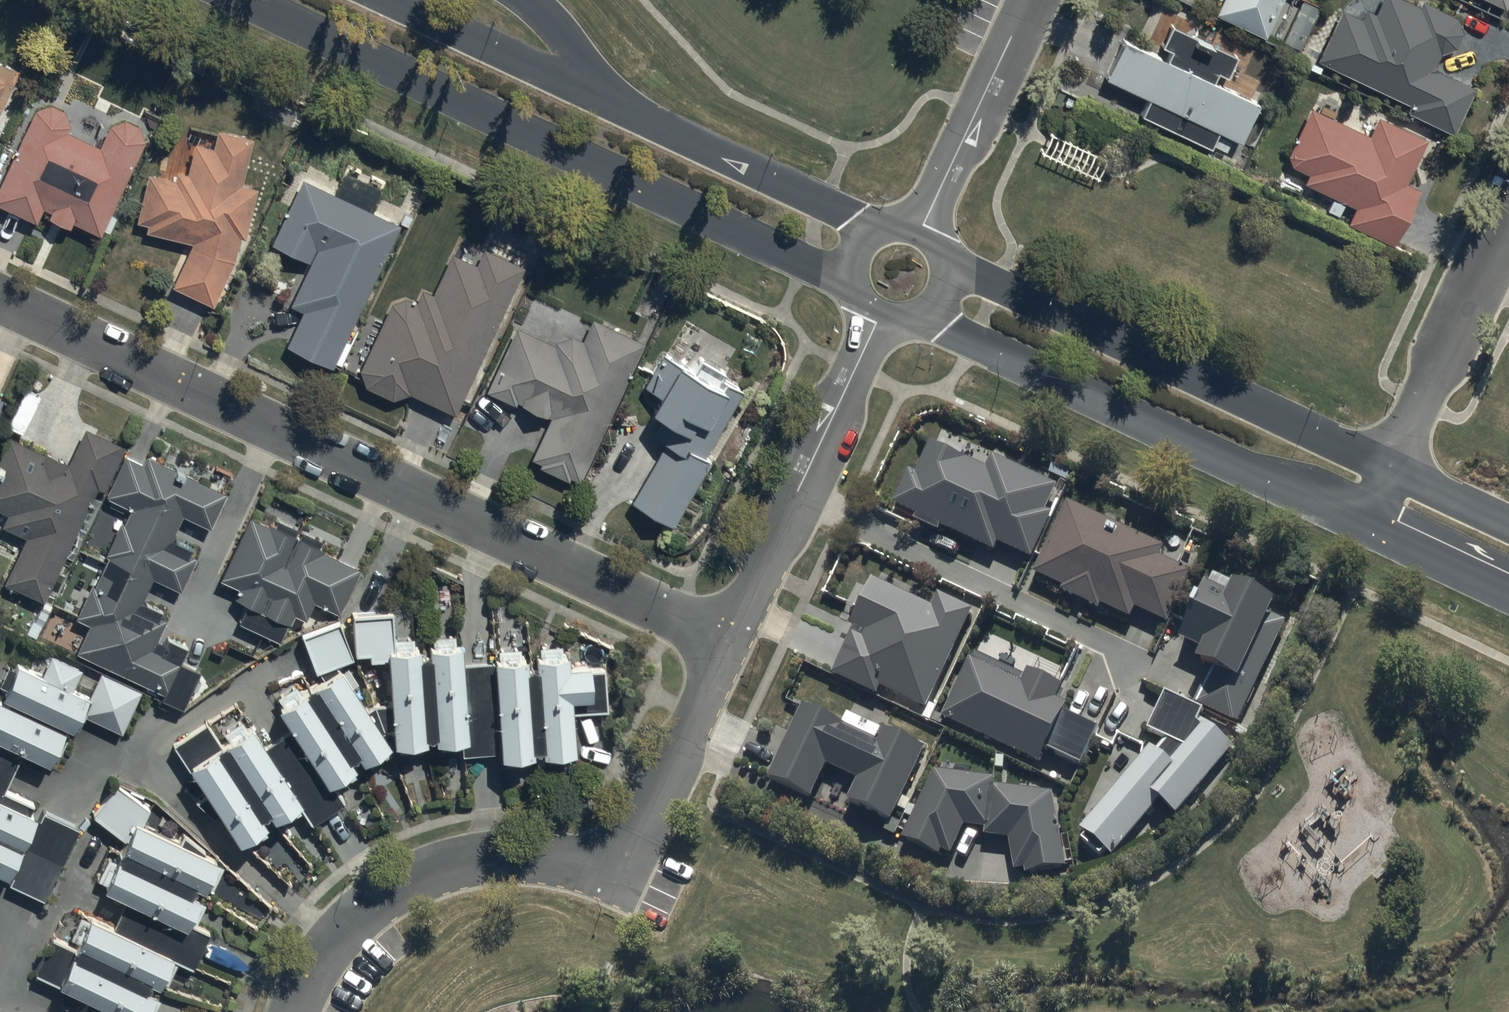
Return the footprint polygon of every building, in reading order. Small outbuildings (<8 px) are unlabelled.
[(1220,13),(1269,36),(1286,0),(1226,0),(1220,13)] [(1407,101),(1405,107),(1452,129),(1474,85),(1433,64),(1441,50),(1455,44),(1461,30),(1456,14),(1426,0),(1422,0),(1420,4),(1411,0),(1379,0),(1374,9),(1365,5),(1361,16),(1341,8),(1318,54),(1407,101)] [(1141,111),(1209,145),(1211,142),(1225,149),(1232,134),(1239,138),(1258,97),(1224,80),(1237,53),(1195,32),(1194,34),(1170,21),(1160,40),(1171,46),(1167,55),(1124,33),(1104,72),(1149,96),(1141,111)] [(20,67),(0,57),(0,110),(20,67)] [(37,107),(0,182),(0,199),(36,217),(42,205),(50,208),(49,211),(72,222),(74,218),(103,232),(146,137),(140,123),(125,117),(111,121),(102,142),(68,127),(71,121),(65,108),(51,101),(37,107)] [(1419,185),(1405,179),(1427,137),(1378,112),(1367,133),(1310,104),(1286,151),(1291,163),(1307,170),(1302,180),(1313,185),(1314,184),(1355,203),(1347,220),(1392,241),(1419,185)] [(147,172),(138,218),(148,220),(146,229),(191,239),(173,285),(215,302),(243,233),(247,234),(256,184),(244,181),(253,133),(219,126),(215,146),(194,142),(188,171),(174,168),(173,176),(147,172)] [(303,308),(288,341),(333,365),(400,222),(370,207),(381,185),(349,170),(339,191),(303,174),(272,241),(310,259),(290,301),(303,308)] [(392,299),(360,365),(366,383),(393,396),(412,390),(456,412),(524,265),(484,246),(477,261),(451,249),(432,291),(423,286),(417,299),(406,295),(392,299)] [(517,323),(488,387),(548,414),(529,457),(582,481),(646,338),(592,314),(585,336),(569,331),(553,339),(517,323)] [(665,436),(631,498),(675,522),(712,455),(708,453),(743,388),(682,354),(679,358),(663,349),(644,383),(660,391),(654,402),(666,409),(654,430),(665,436)] [(105,489),(125,443),(85,425),(69,458),(45,447),(43,451),(8,434),(0,451),(0,507),(8,511),(3,523),(26,534),(4,579),(46,598),(99,486),(105,489)] [(940,447),(929,443),(916,472),(909,469),(893,507),(914,516),(912,520),(946,535),(948,531),(993,551),(996,544),(1030,558),(1051,510),(1047,508),(1057,485),(991,456),(987,465),(962,455),(968,443),(946,433),(940,447)] [(124,452),(107,490),(106,492),(131,504),(79,615),(90,620),(77,648),(165,689),(162,696),(182,705),(192,684),(199,688),(204,677),(198,674),(201,668),(182,658),(190,642),(169,632),(165,640),(157,636),(166,615),(160,612),(163,606),(142,597),(154,573),(181,586),(199,548),(171,535),(183,510),(210,523),(226,488),(147,451),(143,461),(124,452)] [(1167,622),(1192,570),(1158,555),(1163,546),(1069,502),(1035,573),(1065,587),(1063,591),(1100,609),(1101,606),(1129,619),(1135,607),(1167,622)] [(306,615),(314,597),(340,609),(361,563),(318,544),(321,538),(302,530),(299,536),(294,534),(297,527),(277,518),(275,523),(250,511),(220,575),(240,585),(236,594),(248,599),(239,620),(279,638),(287,619),(290,621),(295,610),(306,615)] [(1214,666),(1197,704),(1249,728),(1257,709),(1248,706),(1286,619),(1270,610),(1276,598),(1237,578),(1233,584),(1212,573),(1180,637),(1206,649),(1201,661),(1214,666)] [(854,625),(832,672),(877,693),(881,686),(928,709),(975,610),(940,593),(933,608),(873,579),(851,624),(854,625)] [(342,659),(353,653),(339,617),(303,631),(319,674),(301,688),(295,680),(279,693),(284,700),(278,704),(292,723),(269,741),(253,720),(247,723),(243,717),(224,728),(228,735),(220,740),(209,721),(175,739),(196,777),(202,774),(209,788),(199,797),(215,814),(222,809),(239,837),(244,834),(249,841),(268,829),(263,821),(269,817),(266,811),(272,807),(276,814),(280,811),(284,818),(304,805),(312,819),(347,797),(338,783),(356,771),(351,763),(358,759),(355,753),(361,750),(365,755),(367,753),(372,761),(392,749),(387,741),(399,737),(400,747),(422,746),(422,736),(429,735),(429,732),(436,731),(436,734),(441,734),(442,743),(462,742),(462,752),(508,750),(508,760),(529,759),(529,749),(535,748),(535,745),(543,745),(543,748),(548,748),(549,759),(570,758),(569,745),(576,745),(574,691),(593,691),(593,657),(579,657),(579,643),(541,643),(541,650),(535,650),(535,659),(531,659),(531,649),(525,649),(525,642),(500,642),(500,652),(496,652),(496,661),(465,661),(464,638),(455,638),(455,632),(432,632),(432,649),(420,649),(420,641),(394,641),(393,610),(354,610),(358,649),(370,649),(370,656),(391,655),(394,700),(371,704),(342,659)] [(1,880),(6,870),(9,872),(12,873),(9,879),(46,897),(80,825),(45,808),(43,812),(38,810),(33,808),(36,802),(4,787),(19,756),(41,767),(46,755),(53,758),(68,725),(70,721),(74,723),(81,709),(125,729),(143,690),(102,670),(92,691),(75,682),(82,667),(50,652),(43,667),(20,656),(15,667),(9,664),(1,681),(6,683),(2,693),(0,692),(0,879),(1,880)] [(1021,682),(969,658),(942,716),(1042,763),(1049,749),(1080,764),(1097,728),(1064,712),(1067,704),(1055,698),(1061,685),(1027,669),(1021,682)] [(1199,720),(1203,709),(1166,692),(1150,726),(1169,738),(1158,753),(1152,747),(1082,830),(1086,834),(1082,839),(1100,855),(1105,849),(1112,855),(1161,797),(1177,812),(1238,737),(1199,720)] [(802,704),(769,776),(812,796),(827,764),(858,778),(848,801),(891,821),(925,747),(883,727),(882,729),(846,712),(841,722),(802,704)] [(988,827),(995,785),(995,778),(933,772),(902,837),(941,855),(943,852),(950,855),(964,824),(988,827)] [(94,811),(93,812),(127,838),(118,857),(109,853),(99,875),(106,879),(105,883),(129,894),(116,920),(94,910),(91,915),(84,911),(72,935),(79,938),(76,945),(52,934),(35,970),(72,988),(74,983),(90,991),(84,1004),(108,1010),(112,1001),(136,1011),(152,1011),(160,996),(153,992),(157,984),(152,982),(155,975),(163,978),(164,976),(168,978),(179,956),(195,964),(212,928),(195,920),(205,899),(201,897),(204,891),(194,886),(197,879),(206,883),(208,878),(215,881),(223,864),(216,861),(220,853),(141,816),(150,804),(118,779),(94,811)] [(995,785),(988,827),(987,835),(1009,838),(1016,871),(1024,869),(1025,875),(1067,865),(1050,790),(995,785)]
